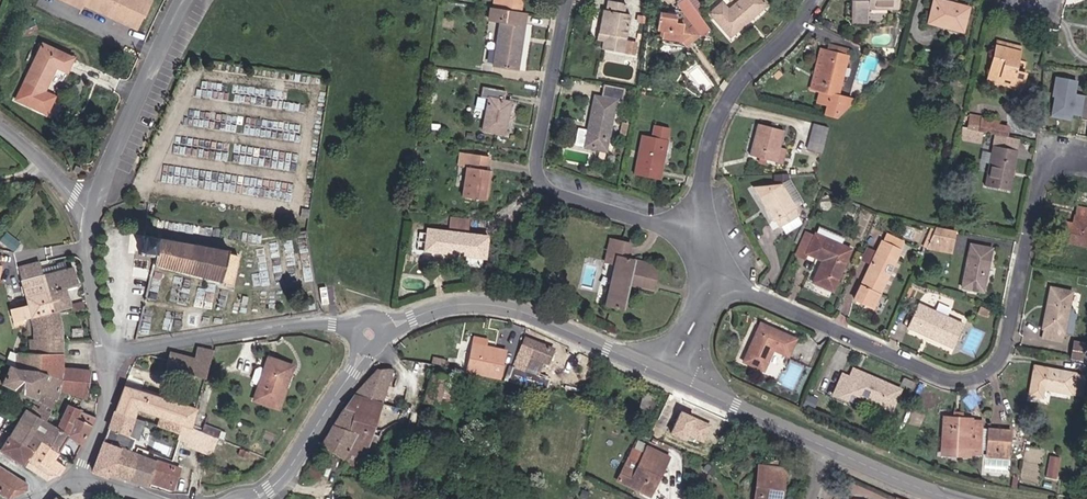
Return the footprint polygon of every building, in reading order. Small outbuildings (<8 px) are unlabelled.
[(84,10),(86,6),(89,0),(62,0),(84,10)] [(139,31),(153,0),(89,0),(86,6),(139,31)] [(500,0),(491,0),(488,12),(493,13),(498,14),(500,0)] [(498,14),(518,17),(521,0),(518,0),(500,0),(498,14)] [(685,0),(679,0),(675,3),(684,16),(681,18),(678,12),(656,10),(654,29),(661,30),(657,44),(683,47),(696,43),(687,28),(692,25),(699,36),(707,31),(685,0)] [(764,6),(760,0),(735,0),(724,9),(718,2),(705,14),(725,40),(734,32),(732,29),(753,10),(755,13),(764,6)] [(848,21),(865,21),(866,9),(896,9),(896,0),(848,0),(848,21)] [(601,52),(620,54),(622,41),(627,17),(622,16),(622,4),(605,2),(604,13),(598,13),(594,32),(598,33),(597,42),(602,43),(601,52)] [(929,2),(925,25),(963,34),(967,10),(929,2)] [(495,69),(519,73),(528,19),(518,17),(498,14),(493,13),(492,23),(502,24),(495,69)] [(1016,52),(1018,45),(992,39),(990,47),(1016,52)] [(634,43),(622,41),(620,54),(632,56),(634,43)] [(70,72),(75,58),(41,44),(20,98),(51,110),(58,92),(47,89),(56,67),(70,72)] [(805,89),(810,90),(819,49),(813,47),(805,89)] [(990,47),(984,74),(1008,80),(1006,87),(1020,90),(1025,68),(1013,66),(1016,52),(990,47)] [(846,54),(819,49),(810,90),(815,91),(812,103),(824,105),(822,116),(835,119),(853,97),(837,93),(846,54)] [(982,82),(1006,87),(1008,80),(984,74),(982,82)] [(600,152),(611,102),(618,104),(621,91),(600,87),(597,99),(591,98),(584,132),(580,148),(600,152)] [(480,103),(487,105),(482,135),(505,139),(510,107),(508,107),(509,96),(481,91),(480,103)] [(1078,121),(1086,123),(1086,98),(1081,97),(1078,121)] [(963,131),(976,133),(978,118),(965,115),(963,131)] [(993,120),(978,118),(976,133),(987,135),(1001,138),(1003,138),(1005,127),(992,125),(993,120)] [(810,124),(805,147),(818,150),(827,128),(810,124)] [(748,156),(773,162),(776,150),(780,133),(755,126),(748,156)] [(652,137),(640,135),(633,177),(660,182),(662,172),(656,171),(657,164),(663,165),(667,140),(665,140),(667,130),(654,127),(652,137)] [(580,148),(584,132),(574,130),(571,146),(580,148)] [(987,135),(980,171),(988,172),(994,143),(1000,144),(1001,138),(987,135)] [(1003,138),(1001,138),(1000,144),(1015,147),(1016,140),(1003,138)] [(1008,186),(1015,147),(1000,144),(994,143),(988,172),(985,183),(1008,186)] [(486,174),(489,158),(460,153),(458,168),(468,171),(462,202),(487,206),(492,175),(486,174)] [(780,186),(792,209),(800,204),(788,182),(780,186)] [(779,184),(750,187),(767,220),(772,220),(775,226),(795,216),(792,209),(780,186),(779,184)] [(1072,203),(1069,222),(1059,220),(1056,238),(1086,244),(1086,206),(1072,203)] [(783,232),(799,223),(795,216),(779,225),(783,232)] [(473,220),(456,218),(453,233),(470,236),(473,220)] [(927,241),(946,244),(948,228),(934,225),(927,241)] [(804,253),(818,260),(809,282),(830,291),(849,250),(838,245),(841,238),(817,227),(814,234),(804,253)] [(804,253),(814,234),(801,228),(788,256),(800,261),(804,253)] [(470,236),(453,233),(427,229),(424,253),(485,262),(488,239),(470,236)] [(19,242),(7,230),(1,238),(13,250),(19,242)] [(902,242),(882,233),(854,294),(874,303),(902,242)] [(228,254),(229,251),(143,236),(139,255),(154,258),(152,264),(231,284),(239,256),(228,254)] [(607,256),(616,258),(615,267),(609,305),(625,308),(628,284),(653,288),(657,264),(627,260),(630,244),(609,241),(607,256)] [(945,250),(946,244),(927,241),(924,247),(945,250)] [(986,245),(968,241),(959,286),(982,291),(990,255),(985,254),(986,245)] [(615,267),(616,258),(607,256),(605,265),(615,267)] [(21,281),(41,276),(38,263),(18,268),(21,281)] [(73,268),(41,276),(50,312),(57,310),(70,307),(64,290),(77,286),(73,268)] [(32,317),(50,312),(41,276),(21,281),(26,300),(28,306),(16,309),(11,311),(14,325),(18,324),(17,321),(27,319),(32,317)] [(1072,332),(1076,311),(1072,310),(1073,306),(1067,305),(1070,289),(1049,286),(1042,327),(1043,327),(1042,336),(1061,339),(1063,330),(1072,332)] [(28,306),(26,300),(15,303),(16,309),(28,306)] [(914,300),(903,326),(949,348),(961,323),(914,300)] [(50,312),(32,317),(36,331),(39,354),(17,354),(17,370),(42,374),(60,379),(58,393),(84,400),(90,370),(63,368),(63,341),(62,334),(60,322),(57,310),(50,312)] [(795,336),(758,320),(741,360),(763,371),(773,348),(787,354),(795,336)] [(554,348),(525,338),(512,378),(547,389),(551,379),(539,375),(544,361),(548,363),(554,348)] [(473,343),(468,371),(502,377),(507,348),(473,343)] [(1073,344),(1070,358),(1071,359),(1086,362),(1086,347),(1073,344)] [(205,379),(213,352),(196,348),(194,359),(171,352),(169,352),(165,368),(205,379)] [(258,385),(253,400),(278,408),(286,387),(280,385),(287,363),(268,356),(264,368),(258,385)] [(1070,370),(1032,362),(1026,391),(1038,393),(1040,386),(1077,394),(1081,374),(1071,372),(1070,370)] [(287,363),(280,385),(286,387),(293,365),(287,363)] [(11,367),(9,366),(1,384),(35,399),(38,393),(46,396),(39,410),(33,407),(30,412),(47,423),(51,415),(58,397),(58,394),(58,393),(60,379),(42,374),(17,370),(15,369),(11,367)] [(462,371),(435,366),(433,371),(460,379),(462,371)] [(258,385),(264,368),(258,367),(253,383),(258,385)] [(889,410),(900,387),(857,367),(853,375),(839,370),(829,393),(843,400),(847,391),(889,410)] [(352,419),(362,424),(343,459),(359,469),(392,369),(377,370),(354,394),(364,399),(352,419)] [(115,412),(144,421),(147,412),(162,416),(159,425),(179,432),(182,424),(187,425),(191,427),(196,409),(124,387),(115,412)] [(320,446),(343,459),(362,424),(352,419),(364,399),(354,394),(343,407),(320,446)] [(82,444),(96,418),(68,406),(58,429),(68,435),(82,444)] [(683,439),(685,435),(704,442),(712,423),(675,409),(666,433),(683,439)] [(26,410),(19,421),(32,431),(41,437),(59,450),(68,435),(58,429),(47,423),(30,412),(26,410)] [(135,439),(138,440),(144,421),(115,412),(95,463),(98,465),(95,472),(108,477),(108,475),(126,480),(135,453),(130,451),(135,439)] [(980,421),(969,421),(969,416),(940,416),(939,447),(979,449),(980,427),(980,421)] [(19,421),(9,437),(24,445),(32,431),(19,421)] [(191,427),(187,425),(184,433),(191,435),(187,445),(216,457),(223,440),(191,427)] [(206,425),(203,431),(218,437),(220,431),(206,425)] [(979,449),(988,449),(990,428),(980,427),(979,449)] [(988,449),(1007,449),(1009,428),(992,427),(988,449)] [(24,445),(9,437),(1,450),(25,466),(30,456),(41,437),(32,431),(24,445)] [(41,437),(30,456),(57,474),(58,474),(59,473),(64,466),(53,460),(59,450),(41,437)] [(249,451),(241,447),(238,455),(246,458),(249,451)] [(979,453),(979,449),(939,447),(938,455),(967,456),(967,452),(979,453)] [(629,471),(623,482),(651,496),(671,459),(649,448),(645,456),(636,474),(629,471)] [(636,474),(645,456),(631,449),(621,467),(629,471),(636,474)] [(126,480),(147,487),(148,482),(150,476),(175,484),(180,468),(135,453),(126,480)] [(57,474),(30,456),(25,466),(24,467),(46,481),(57,474)] [(1056,458),(1045,457),(1041,478),(1052,480),(1056,458)] [(314,475),(321,464),(315,460),(307,471),(314,475)] [(755,464),(755,498),(782,498),(782,465),(755,464)] [(7,498),(28,490),(28,484),(0,467),(0,493),(7,498)] [(173,490),(175,484),(150,476),(148,482),(173,490)]
